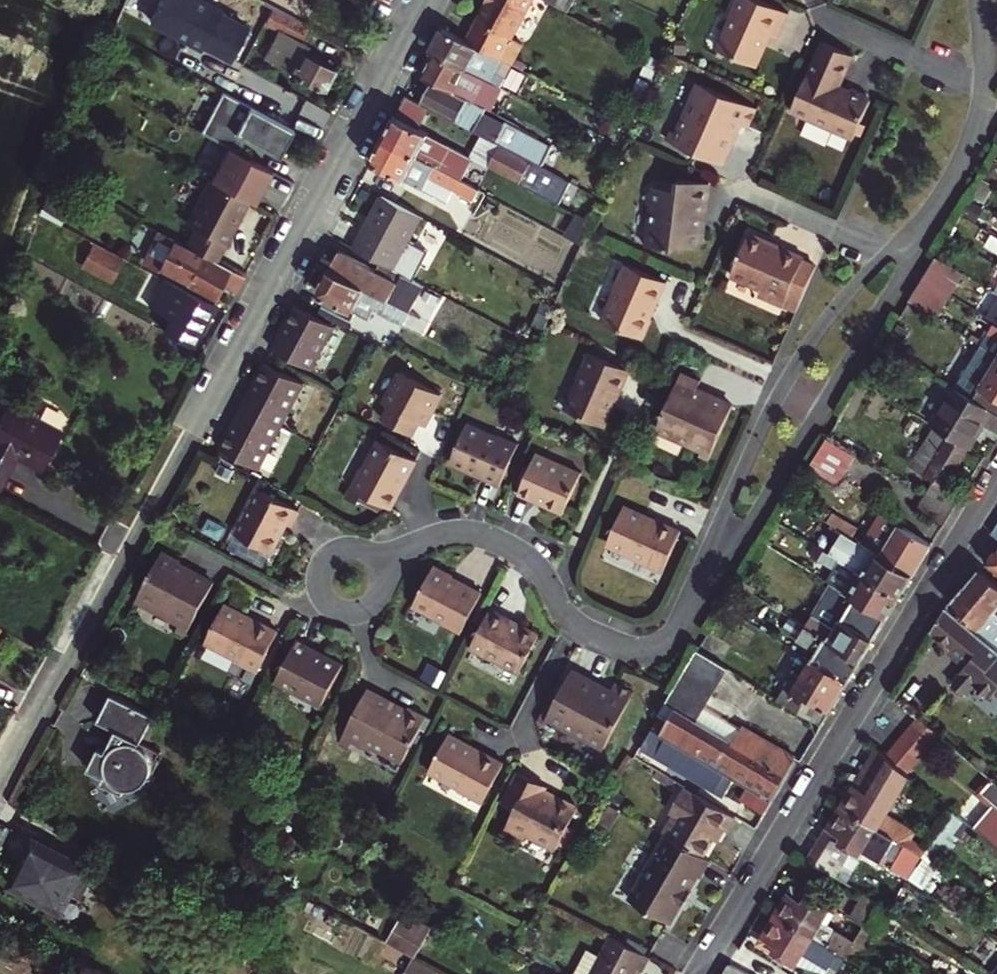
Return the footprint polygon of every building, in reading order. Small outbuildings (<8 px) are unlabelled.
[(152,20),(205,47),(206,44),(234,59),(250,28),(222,13),(223,10),(203,0),(162,0),(152,20)] [(478,18),(467,40),(511,64),(522,42),(516,39),(536,0),(488,0),(478,18)] [(570,12),(577,0),(548,0),(570,12)] [(753,0),(735,0),(727,20),(731,22),(719,53),(756,68),(769,36),(777,40),(788,14),(753,0)] [(308,44),(302,41),(309,29),(272,10),(266,22),(281,29),(266,59),(327,91),(339,69),(305,51),(308,44)] [(432,52),(435,54),(483,80),(502,89),(514,65),(511,64),(467,40),(444,28),(432,52)] [(854,56),(823,42),(791,112),(853,140),(870,101),(868,95),(852,88),(846,90),(845,91),(839,88),(854,56)] [(483,80),(435,54),(424,75),(434,80),(493,112),(499,101),(478,90),(483,80)] [(541,138),(493,112),(434,80),(422,103),(431,108),(529,160),(541,138)] [(669,132),(665,141),(720,165),(736,124),(745,128),(753,109),(691,81),(669,132)] [(279,157),(294,129),(223,91),(201,132),(228,146),(239,152),(246,139),(279,157)] [(408,96),(398,116),(420,129),(431,108),(422,103),(408,96)] [(398,116),(385,140),(462,181),(474,158),(420,129),(398,116)] [(658,138),(665,141),(669,132),(662,129),(658,138)] [(385,140),(373,162),(449,202),(456,190),(476,201),(481,191),(478,189),(462,181),(385,140)] [(212,178),(254,200),(256,201),(273,170),(239,152),(228,146),(212,178)] [(490,167),(560,205),(571,183),(501,147),(490,167)] [(629,241),(659,247),(661,237),(684,242),(685,237),(691,234),(692,228),(688,223),(696,183),(666,177),(660,180),(641,176),(632,184),(642,197),(639,212),(635,211),(629,241)] [(212,178),(195,211),(236,233),(254,200),(212,178)] [(973,197),(984,204),(994,186),(984,180),(973,197)] [(426,216),(386,195),(357,248),(381,261),(397,270),(426,216)] [(221,261),(236,233),(195,211),(187,227),(197,232),(190,245),(221,261)] [(190,245),(159,228),(146,255),(158,261),(157,264),(218,296),(225,284),(237,290),(246,274),(221,261),(190,245)] [(983,229),(976,240),(996,252),(996,237),(983,229)] [(769,242),(750,234),(731,277),(761,290),(759,295),(784,306),(785,304),(790,293),(802,299),(816,267),(804,261),(805,258),(781,247),(779,252),(767,247),(769,242)] [(68,261),(111,282),(124,257),(80,236),(68,261)] [(342,250),(333,269),(405,308),(419,282),(397,270),(381,261),(377,269),(342,250)] [(963,275),(936,258),(923,280),(950,296),(963,275)] [(617,291),(604,323),(644,341),(653,320),(650,319),(654,308),(656,309),(668,283),(625,264),(614,290),(617,291)] [(405,308),(333,269),(321,292),(371,319),(376,309),(404,324),(411,311),(405,308)] [(194,340),(214,303),(165,278),(153,301),(175,313),(168,326),(194,340)] [(950,296),(923,280),(911,301),(937,317),(950,296)] [(790,293),(785,304),(797,310),(802,299),(790,293)] [(348,327),(354,314),(328,300),(322,313),(348,327)] [(299,302),(276,345),(316,367),(339,323),(299,302)] [(996,324),(996,302),(987,318),(994,323),(996,324)] [(996,354),(996,324),(994,323),(984,340),(973,333),(970,338),(984,346),(996,354)] [(896,330),(907,336),(910,332),(900,325),(896,330)] [(896,330),(888,345),(898,351),(907,336),(896,330)] [(984,346),(968,372),(975,376),(972,381),(982,387),(996,397),(996,354),(984,346)] [(567,410),(604,427),(617,395),(619,396),(631,371),(589,352),(577,378),(581,379),(567,410)] [(269,359),(245,403),(284,425),(308,381),(269,359)] [(713,447),(735,399),(699,383),(703,374),(684,365),(658,423),(704,443),(713,447)] [(443,395),(402,372),(385,402),(390,405),(383,418),(413,435),(420,422),(424,425),(431,413),(432,414),(443,395)] [(959,390),(974,400),(982,387),(972,381),(975,376),(968,372),(957,389),(959,390)] [(996,414),(996,397),(982,387),(974,400),(996,414)] [(970,448),(985,424),(996,431),(996,414),(974,400),(959,390),(957,389),(956,389),(933,425),(936,427),(970,448)] [(0,426),(0,491),(11,470),(7,468),(14,456),(41,471),(63,431),(12,403),(0,426)] [(245,403),(222,445),(262,467),(284,425),(245,403)] [(467,425),(449,462),(480,475),(480,476),(500,485),(519,443),(499,434),(497,438),(467,425)] [(936,427),(927,440),(911,467),(946,488),(970,448),(936,427)] [(416,459),(381,439),(365,469),(361,468),(351,487),(392,509),(394,504),(402,490),(399,488),(416,459)] [(827,439),(810,467),(838,485),(856,456),(827,439)] [(710,454),(713,447),(704,443),(701,450),(710,454)] [(537,452),(519,494),(563,514),(582,473),(537,452)] [(301,508),(261,487),(238,532),(274,550),(289,521),(293,523),(301,508)] [(925,499),(951,515),(959,502),(933,487),(925,499)] [(944,527),(951,515),(925,499),(918,511),(944,527)] [(623,507),(607,544),(639,558),(637,561),(663,572),(681,530),(656,519),(655,521),(623,507)] [(866,546),(915,575),(933,546),(884,517),(866,546)] [(846,562),(902,596),(915,575),(866,546),(833,526),(826,537),(852,552),(846,562)] [(234,532),(228,543),(252,556),(258,545),(234,532)] [(833,585),(889,618),(895,608),(902,596),(846,562),(823,549),(817,559),(835,570),(828,582),(833,585)] [(164,551),(137,602),(181,626),(189,630),(215,584),(192,571),(189,576),(178,569),(182,561),(164,551)] [(438,628),(457,638),(482,592),(462,584),(461,586),(450,581),(451,577),(432,569),(411,609),(440,624),(438,628)] [(969,589),(996,612),(996,582),(984,571),(969,589)] [(807,627),(863,662),(889,618),(833,585),(807,627)] [(969,589),(954,606),(996,642),(996,612),(969,589)] [(255,623),(225,607),(205,645),(235,660),(234,663),(257,675),(279,634),(256,622),(255,623)] [(948,607),(940,621),(934,631),(969,661),(953,681),(955,682),(955,688),(961,694),(967,693),(971,696),(978,688),(992,700),(996,695),(996,694),(996,649),(948,607)] [(520,671),(539,636),(509,620),(510,618),(491,608),(469,649),(490,660),(491,656),(520,671)] [(798,622),(793,619),(788,625),(794,629),(798,622)] [(815,661),(850,683),(863,662),(807,627),(798,622),(794,629),(788,625),(785,631),(820,652),(815,661)] [(189,630),(181,626),(177,632),(186,637),(189,630)] [(298,641),(277,681),(323,706),(344,665),(298,641)] [(751,787),(773,801),(798,758),(741,730),(733,744),(699,723),(732,670),(699,650),(653,727),(655,729),(728,774),(751,787)] [(781,700),(823,726),(850,683),(815,661),(814,661),(803,678),(797,674),(781,700)] [(547,716),(605,747),(634,691),(616,681),(611,690),(572,670),(547,716)] [(377,743),(406,758),(430,713),(412,704),(408,712),(396,706),(399,701),(371,686),(348,735),(374,749),(377,743)] [(156,719),(114,697),(100,724),(118,733),(107,754),(103,751),(93,771),(109,780),(106,785),(127,795),(129,790),(141,789),(153,784),(159,778),(168,762),(163,759),(165,754),(144,743),(156,719)] [(922,718),(909,733),(928,750),(941,734),(922,718)] [(716,792),(728,774),(655,729),(643,748),(716,792)] [(485,801),(506,760),(481,747),(480,749),(450,733),(431,769),(462,785),(460,788),(485,801)] [(909,733),(903,741),(922,757),(928,750),(909,733)] [(903,741),(890,757),(910,774),(922,757),(903,741)] [(844,807),(925,856),(928,850),(913,841),(918,833),(888,815),(896,800),(895,800),(902,790),(904,792),(916,778),(910,774),(890,757),(888,755),(869,785),(860,780),(844,807)] [(529,831),(558,847),(580,806),(559,795),(558,797),(544,790),(548,783),(521,769),(505,800),(517,807),(507,826),(526,836),(529,831)] [(994,780),(981,795),(995,807),(975,829),(996,847),(996,782),(994,780)] [(766,813),(773,801),(751,787),(743,799),(766,813)] [(731,833),(740,819),(688,788),(674,812),(684,818),(673,836),(708,857),(724,829),(731,833)] [(925,856),(844,807),(811,861),(832,874),(849,846),(864,856),(873,840),(902,857),(904,853),(920,863),(925,856)] [(952,809),(950,812),(934,840),(947,851),(955,841),(952,838),(966,821),(952,809)] [(694,872),(698,875),(708,857),(673,836),(665,831),(630,892),(669,915),(678,899),(682,901),(690,889),(686,886),(694,872)] [(35,838),(10,884),(61,911),(71,893),(81,898),(96,870),(35,838)] [(795,888),(790,895),(801,901),(805,894),(795,888)] [(790,895),(778,916),(860,966),(892,910),(864,893),(850,917),(867,927),(856,944),(847,938),(848,936),(825,922),(832,911),(805,894),(801,901),(790,895)] [(415,956),(431,927),(403,912),(387,941),(415,956)] [(860,966),(778,916),(762,943),(798,965),(799,964),(826,973),(827,973),(830,969),(832,969),(833,967),(841,971),(844,966),(855,973),(860,966)] [(652,957),(614,937),(604,954),(594,949),(580,973),(636,973),(639,969),(644,971),(652,957)] [(403,973),(437,973),(439,969),(412,956),(403,973)] [(988,973),(990,973),(996,973),(996,962),(988,973)] [(731,965),(725,973),(747,973),(731,965)]
